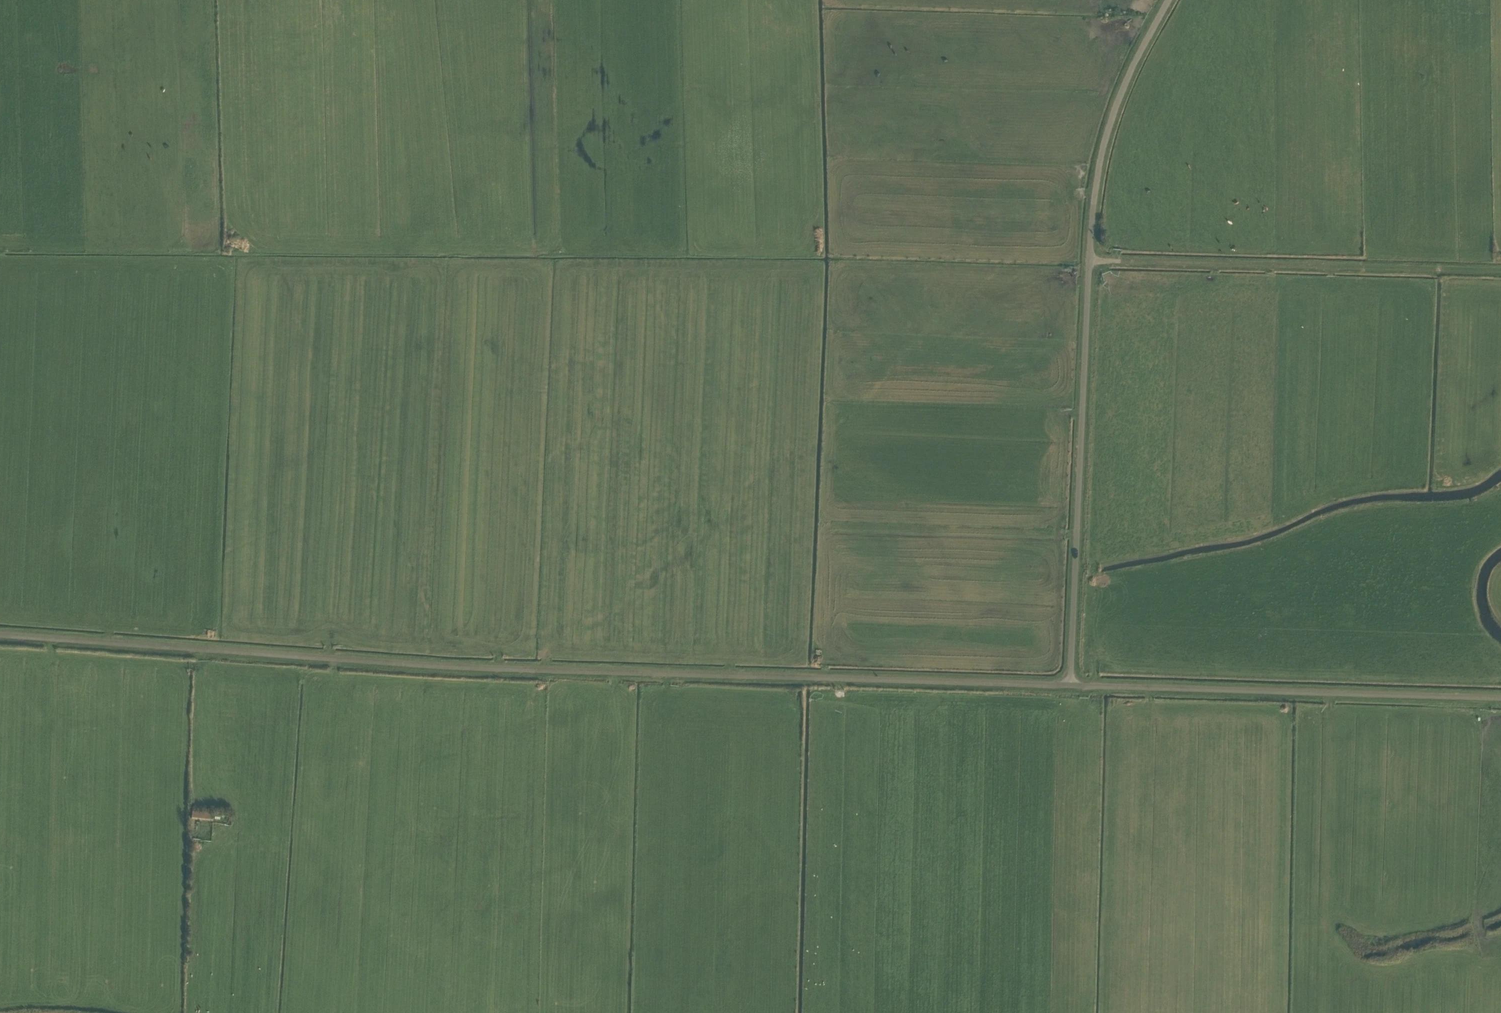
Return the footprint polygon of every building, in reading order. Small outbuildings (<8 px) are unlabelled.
[(213,821),(213,815),(192,813),(191,820),(213,821)]
